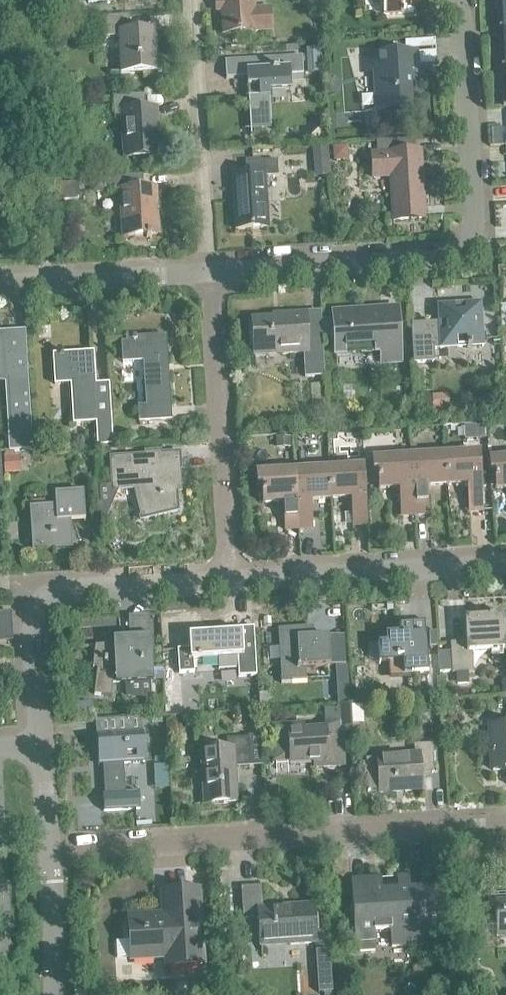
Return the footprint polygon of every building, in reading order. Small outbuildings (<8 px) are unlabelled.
[(222,34),(254,32),(272,31),(271,7),(253,8),(252,0),(220,0),(222,34)] [(382,14),(412,12),(411,0),(381,0),(382,14)] [(502,30),(502,29),(505,29),(505,0),(500,0),(500,12),(496,12),(497,30),(502,30)] [(118,36),(120,73),(154,71),(152,45),(155,44),(154,29),(129,30),(128,16),(94,18),(96,38),(118,36)] [(374,70),(376,111),(410,108),(408,72),(416,71),(415,53),(360,56),(361,70),(374,70)] [(246,79),(249,129),(270,128),(268,91),(290,90),(289,75),(302,74),(301,57),(224,62),(225,80),(246,79)] [(121,121),(123,157),(157,155),(157,140),(159,139),(159,136),(154,137),(154,128),(156,127),(155,109),(142,110),(141,96),(143,96),(143,95),(112,97),(113,121),(121,121)] [(376,154),(371,155),(373,178),(374,178),(374,173),(389,173),(392,220),(425,218),(424,216),(423,207),(424,207),(424,206),(422,206),(421,182),(422,182),(422,181),(421,181),(419,152),(411,152),(410,138),(375,140),(376,154)] [(346,146),(331,147),(333,162),(347,160),(346,146)] [(328,149),(312,150),(312,163),(328,162),(328,149)] [(231,174),(234,230),(267,228),(263,177),(277,176),(276,160),(244,162),(245,174),(231,174)] [(120,191),(123,236),(145,235),(145,237),(149,237),(149,235),(157,234),(154,189),(142,190),(142,175),(105,178),(106,192),(120,191)] [(77,183),(54,184),(55,201),(78,200),(77,183)] [(102,185),(92,185),(92,193),(102,193),(102,185)] [(410,327),(412,364),(433,362),(432,349),(466,347),(466,349),(470,349),(470,347),(482,346),(479,303),(436,306),(438,326),(410,327)] [(103,306),(104,320),(112,319),(118,313),(117,305),(103,306)] [(332,312),(334,354),(381,351),(382,362),(381,362),(381,363),(400,362),(396,308),(332,312)] [(302,354),(303,377),(323,376),(321,339),(306,340),(304,314),(283,315),(283,318),(272,319),(272,317),(248,318),(249,333),(251,333),(253,356),(254,356),(254,355),(280,353),(280,355),(302,354)] [(7,452),(31,450),(24,330),(7,332),(7,337),(0,338),(0,377),(6,378),(10,436),(6,436),(7,452)] [(137,407),(138,422),(170,420),(165,336),(155,337),(155,336),(150,336),(151,337),(125,338),(126,358),(142,357),(145,406),(137,407)] [(95,422),(96,446),(111,445),(109,415),(96,416),(92,352),(62,354),(62,353),(57,353),(58,354),(52,355),(53,374),(69,373),(72,424),(95,422)] [(447,395),(431,396),(432,411),(448,411),(447,395)] [(483,426),(464,427),(464,440),(484,439),(483,426)] [(289,437),(275,438),(275,447),(290,447),(289,437)] [(459,450),(443,451),(446,485),(466,484),(468,512),(482,511),(478,454),(459,455),(459,450)] [(428,457),(409,458),(414,515),(428,514),(426,486),(446,485),(443,451),(428,452),(428,457)] [(4,457),(3,457),(4,474),(19,473),(19,456),(13,456),(13,452),(3,453),(4,457)] [(144,455),(109,458),(111,490),(112,490),(138,488),(145,517),(146,518),(176,511),(174,469),(179,469),(178,453),(144,455)] [(414,515),(409,458),(390,459),(390,454),(375,455),(376,460),(371,460),(372,473),(376,472),(377,489),(398,488),(400,516),(414,515)] [(492,455),(492,460),(488,460),(488,472),(493,472),(494,489),(505,488),(505,454),(492,455)] [(488,460),(479,460),(480,475),(489,474),(488,472),(488,460)] [(313,470),(293,472),(297,529),(312,528),(310,500),(329,499),(328,464),(313,465),(313,470)] [(343,464),(328,464),(329,499),(350,498),(352,526),(366,525),(362,467),(343,469),(343,464)] [(297,529),(293,472),(275,473),(275,468),(259,469),(260,474),(255,474),(256,486),(260,486),(261,503),(282,502),(284,530),(297,529)] [(31,508),(33,549),(31,549),(31,550),(54,549),(54,551),(72,550),(70,521),(84,520),(83,491),(54,493),(54,505),(28,507),(28,508),(31,508)] [(504,651),(505,651),(503,616),(502,616),(492,617),(492,615),(487,615),(487,617),(464,619),(464,618),(463,618),(464,642),(449,643),(449,652),(451,672),(451,674),(472,672),(471,652),(504,651)] [(413,675),(413,679),(427,678),(424,633),(411,634),(411,626),(398,627),(399,634),(384,635),(385,643),(377,644),(378,661),(389,660),(390,677),(413,675)] [(188,649),(177,650),(178,674),(193,673),(193,659),(217,658),(217,670),(236,669),(237,677),(255,676),(252,627),(218,629),(219,633),(188,635),(188,649)] [(277,629),(280,682),(305,680),(304,668),(329,666),(327,636),(305,638),(305,628),(277,629)] [(93,695),(110,696),(112,683),(150,681),(148,639),(127,640),(128,644),(94,646),(91,668),(96,669),(93,695)] [(449,652),(438,653),(439,672),(451,672),(449,652)] [(303,725),(273,727),(275,761),(288,760),(288,763),(312,762),(312,767),(341,765),(339,738),(339,733),(351,732),(350,706),(337,707),(338,721),(337,722),(325,722),(326,729),(304,730),(303,725)] [(108,735),(95,735),(97,765),(102,765),(104,794),(102,794),(103,811),(139,809),(138,792),(124,793),(122,764),(143,763),(142,733),(141,719),(107,721),(108,735)] [(489,726),(491,770),(505,769),(505,725),(489,726)] [(200,751),(204,802),(204,803),(213,803),(213,804),(234,803),(236,803),(233,767),(249,766),(247,737),(225,739),(226,750),(200,751)] [(365,759),(367,791),(379,790),(379,793),(420,790),(419,774),(433,773),(431,744),(413,745),(414,755),(376,757),(377,758),(365,759)] [(240,887),(242,926),(258,925),(260,946),(314,943),(311,905),(261,908),(260,886),(240,887)] [(350,893),(353,943),(373,942),(373,932),(389,931),(390,947),(425,945),(424,929),(443,927),(440,888),(350,893)] [(166,966),(200,964),(196,890),(162,892),(163,916),(127,918),(130,958),(166,956),(166,966)] [(494,911),(481,912),(483,947),(505,946),(505,900),(493,901),(494,911)] [(373,942),(354,943),(355,953),(374,952),(373,942)] [(212,972),(202,973),(203,985),(212,984),(212,972)]
